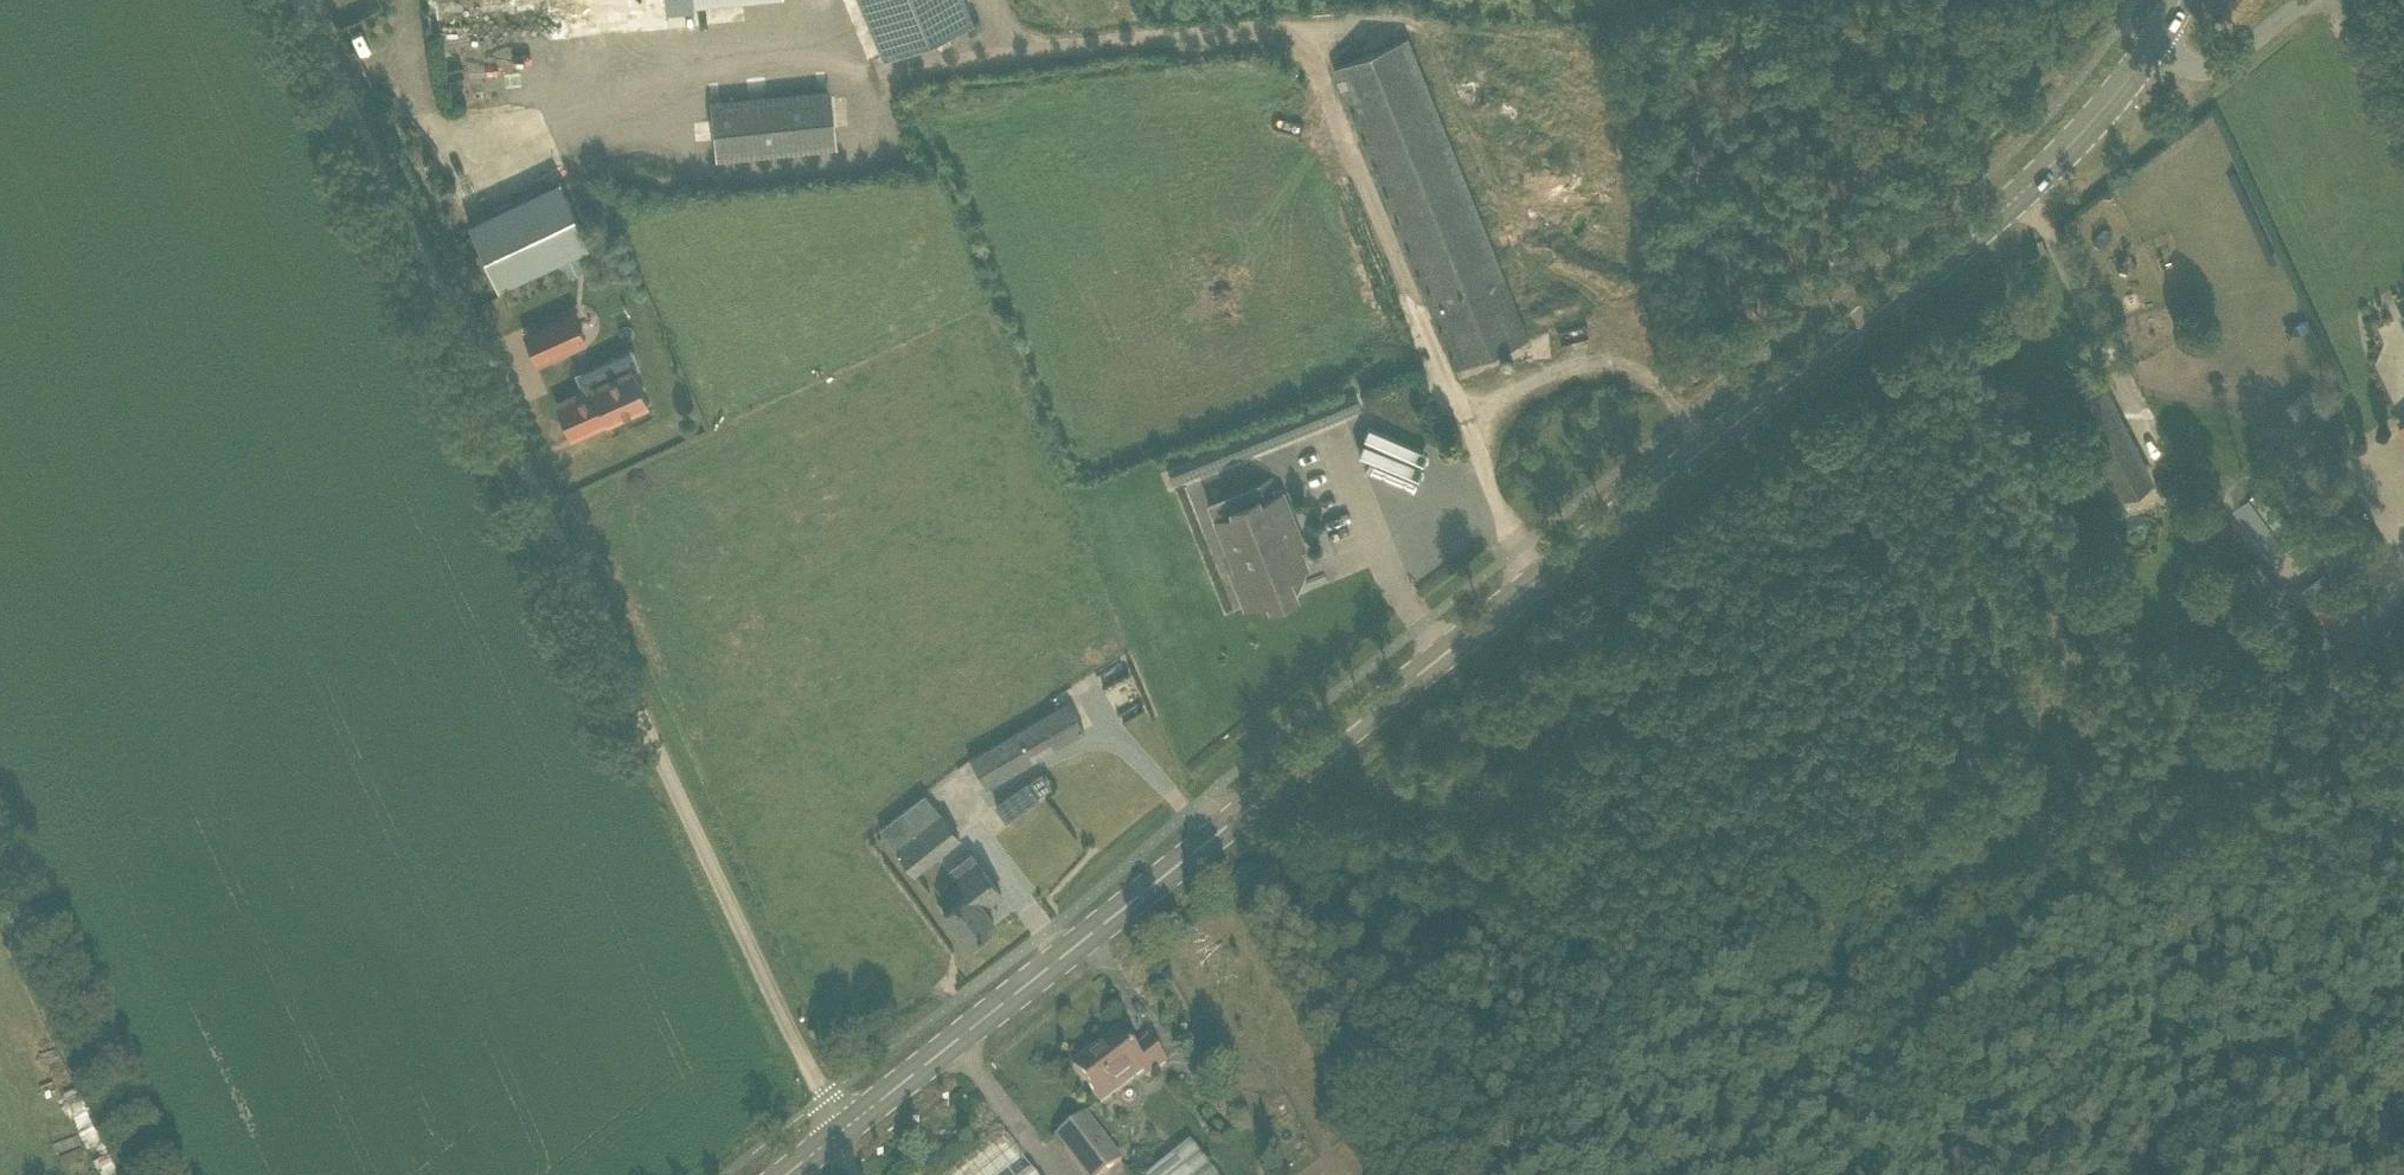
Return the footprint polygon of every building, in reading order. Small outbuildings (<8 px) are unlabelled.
[(666,11),(770,0),(664,0),(666,11)] [(884,59),(968,26),(971,34),(983,29),(971,0),(859,0),(884,59)] [(1336,70),(1454,368),(1528,338),(1411,41),(1336,70)] [(830,89),(828,89),(825,66),(815,67),(817,89),(721,100),(719,84),(718,78),(709,79),(718,161),(838,148),(830,89)] [(593,258),(564,188),(467,230),(500,298),(593,258)] [(573,313),(555,321),(568,349),(586,341),(573,313)] [(572,439),(648,405),(632,371),(557,405),(572,439)] [(2082,459),(2105,502),(2150,479),(2103,390),(2074,405),(2098,451),(2082,459)] [(2164,457),(2170,467),(2181,460),(2175,450),(2164,457)] [(2255,476),(2229,496),(2265,543),(2278,533),(2280,534),(2293,524),(2255,476)] [(1230,572),(1244,607),(1267,598),(1269,605),(1298,594),(1293,582),(1297,572),(1308,567),(1301,550),(1305,548),(1283,493),(1260,503),(1257,495),(1230,506),(1234,514),(1216,521),(1235,570),(1230,572)] [(1067,701),(970,758),(987,787),(1084,730),(1067,701)] [(1039,798),(1038,797),(1049,789),(1039,775),(1028,782),(1027,781),(994,804),(1006,821),(1039,798)] [(960,841),(936,808),(916,823),(906,810),(882,829),(917,874),(960,841)] [(968,891),(944,911),(967,941),(994,921),(984,907),(1002,894),(975,860),(956,874),(968,891)] [(1091,1053),(1073,1067),(1101,1103),(1143,1070),(1147,1076),(1166,1062),(1149,1039),(1132,1052),(1118,1032),(1117,1033),(1120,1038),(1095,1058),(1091,1053)] [(1055,1136),(1085,1174),(1102,1174),(1122,1160),(1085,1113),(1055,1136)] [(90,1127),(78,1132),(97,1174),(103,1174),(110,1172),(90,1127)] [(1003,1134),(950,1174),(1035,1174),(1003,1134)] [(1190,1142),(1148,1174),(1215,1174),(1190,1142)]
